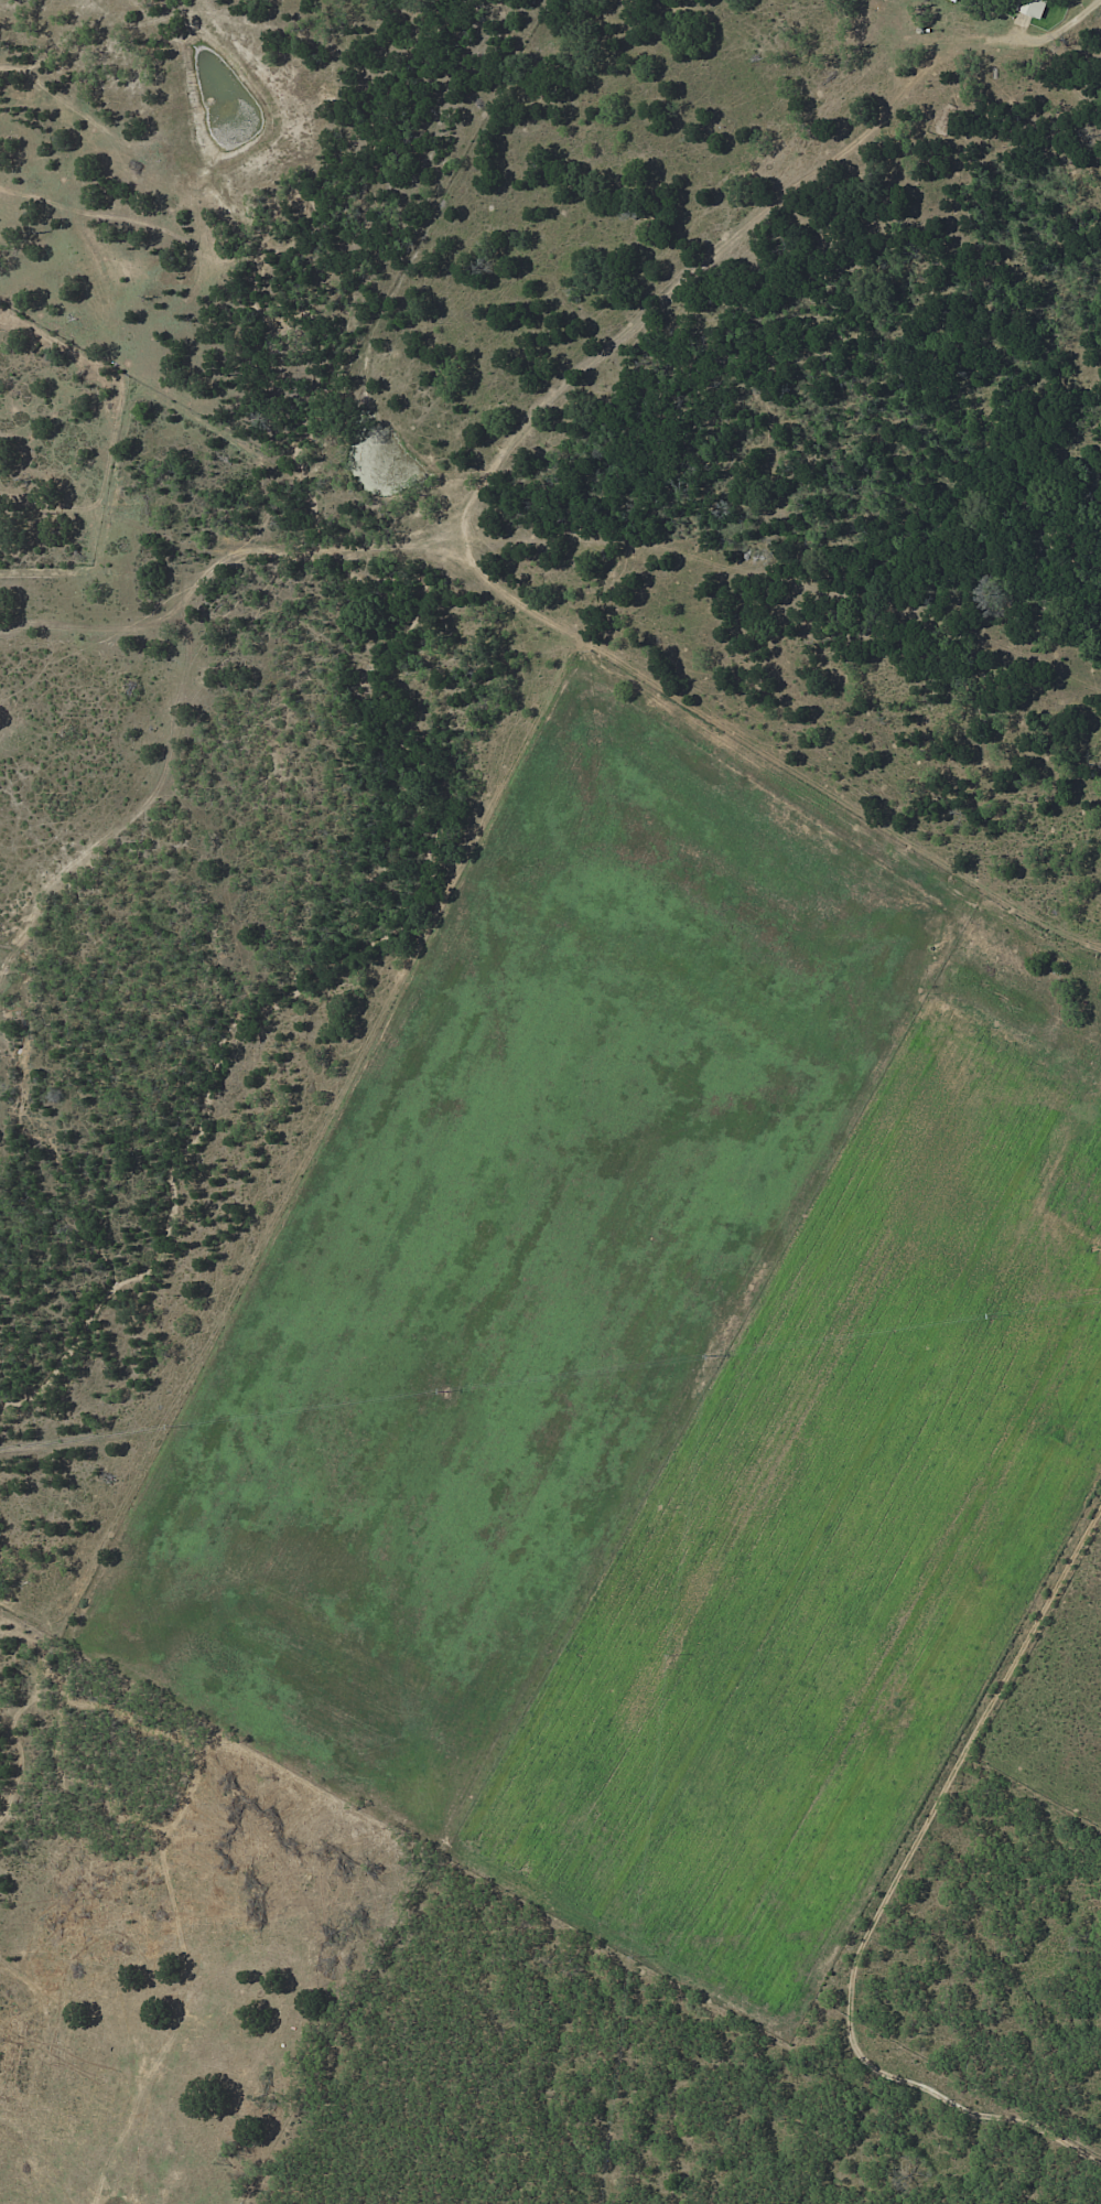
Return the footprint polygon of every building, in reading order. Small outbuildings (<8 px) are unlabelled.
[(1022,11),(1048,18),(1054,0),(1025,0),(1022,11)]
